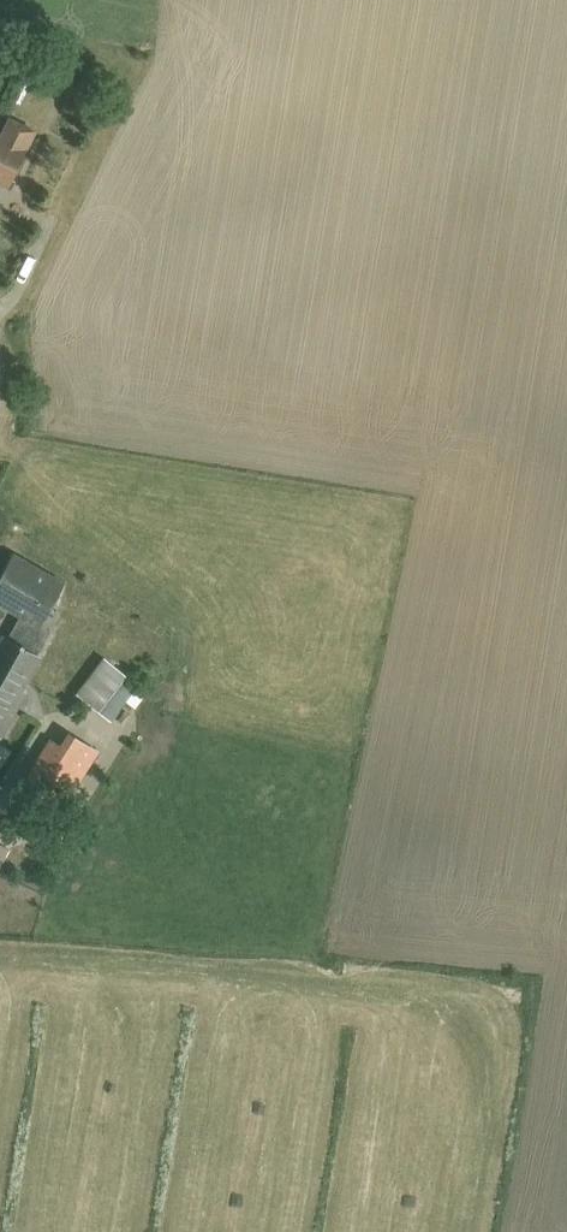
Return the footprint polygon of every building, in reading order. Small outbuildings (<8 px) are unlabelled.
[(19,193),(37,138),(9,129),(3,148),(0,147),(0,187),(19,193)] [(16,571),(0,600),(0,607),(44,631),(63,598),(16,571)] [(39,660),(7,642),(0,654),(0,730),(39,660)] [(141,663),(114,648),(81,708),(107,723),(141,663)] [(48,750),(11,817),(39,833),(75,769),(84,774),(99,748),(75,735),(62,758),(48,750)]
